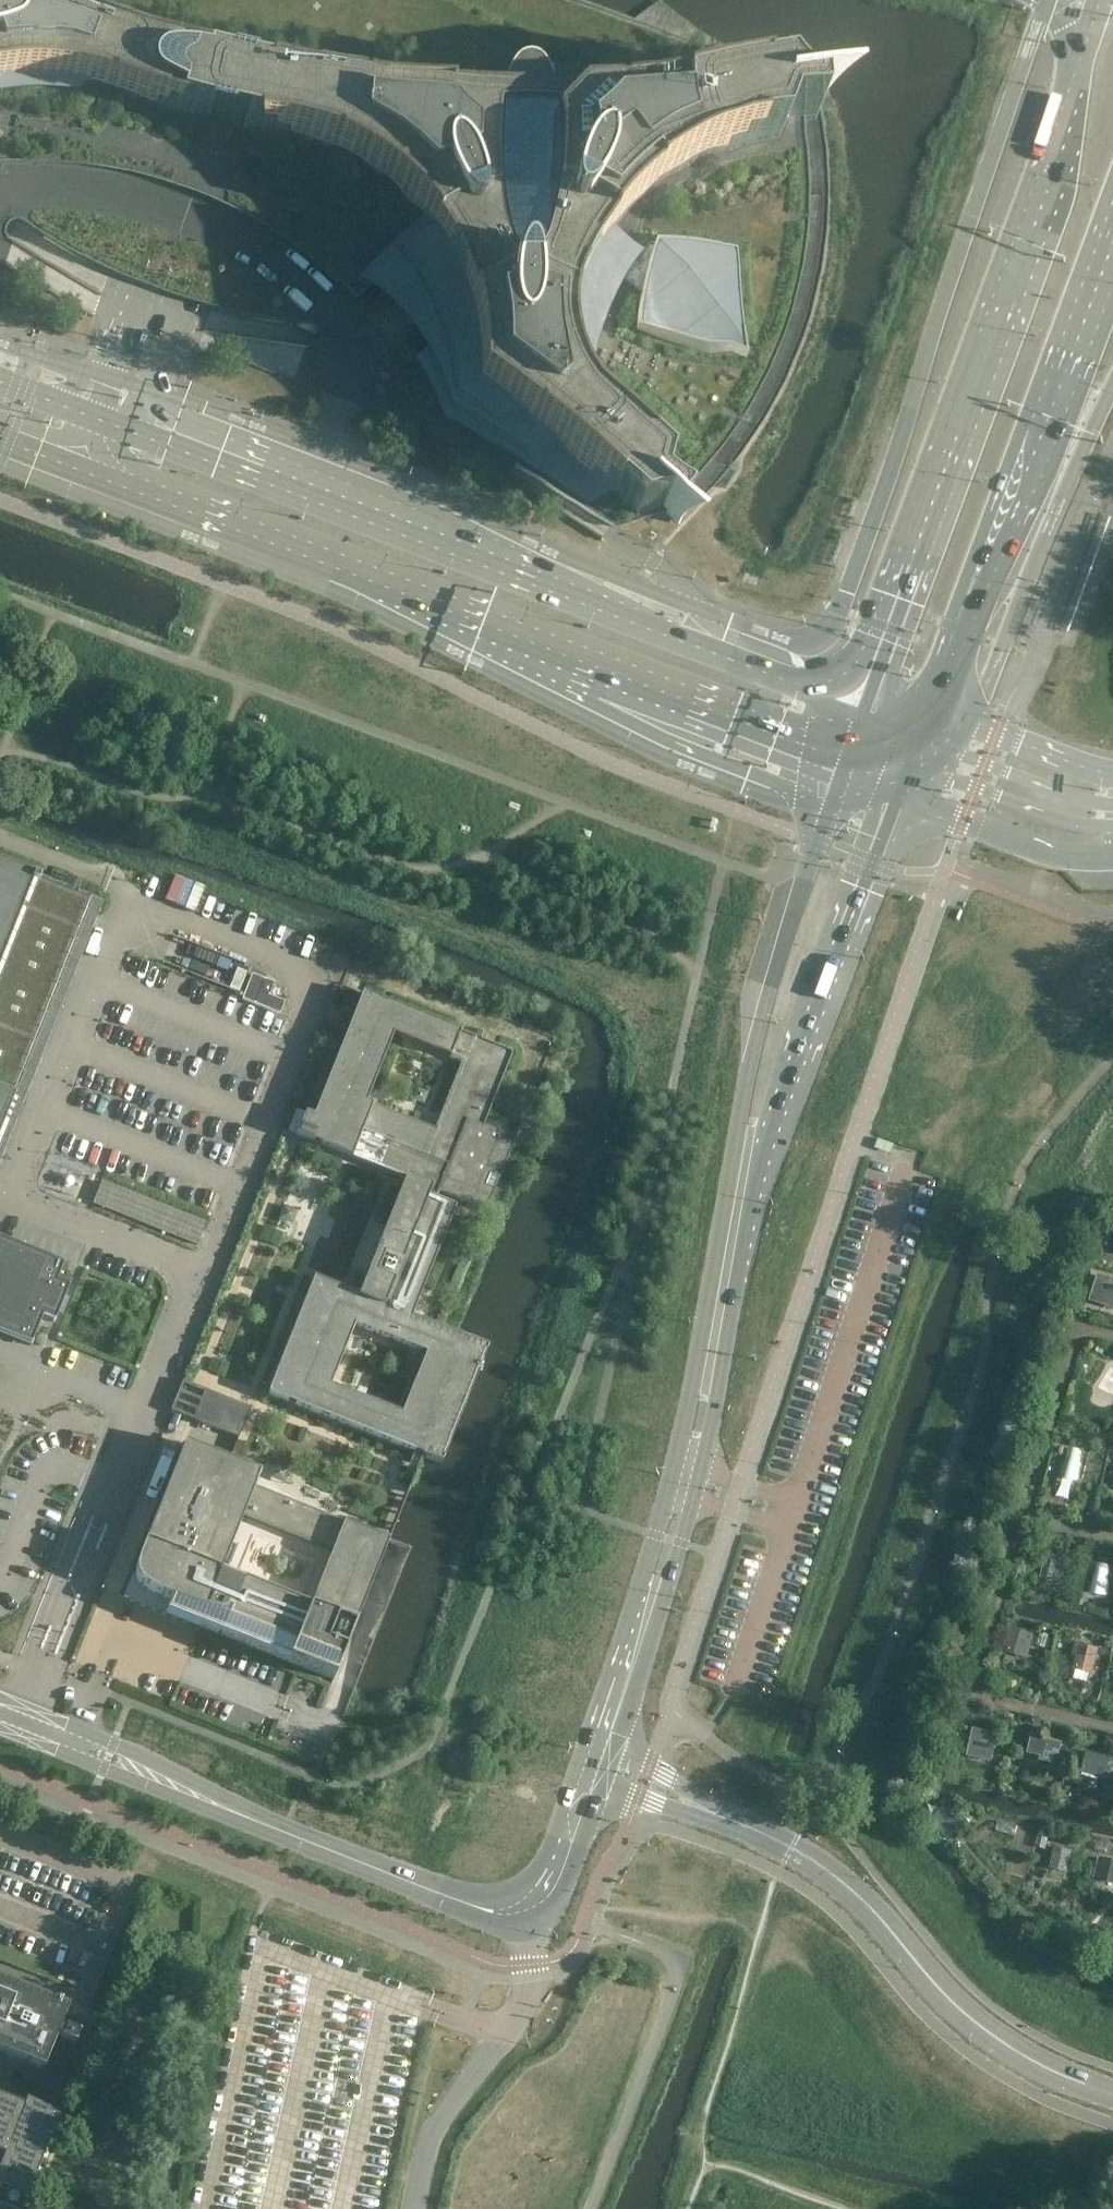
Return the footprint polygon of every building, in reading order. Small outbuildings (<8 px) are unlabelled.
[(1,277),(5,267),(93,317),(112,265),(214,301),(202,334),(196,352),(195,354),(236,361),(321,391),(311,420),(347,434),(349,435),(360,405),(427,428),(601,540),(611,524),(614,526),(665,511),(678,524),(679,523),(680,522),(677,519),(678,519),(711,486),(738,453),(763,418),(783,380),(801,336),(808,314),(819,269),(824,229),(826,189),(823,149),(817,104),(821,103),(821,101),(820,100),(800,103),(782,81),(775,74),(569,0),(0,0),(0,276),(1,277)] [(93,900),(0,862),(0,1132),(93,900)] [(168,898),(198,910),(207,885),(177,874),(168,898)] [(189,975),(248,987),(254,958),(195,946),(189,975)] [(284,1010),(287,997),(273,994),(277,978),(253,972),(246,1001),(284,1010)] [(269,1394),(270,1394),(442,1463),(488,1347),(457,1335),(412,1316),(450,1220),(455,1207),(436,1199),(439,1192),(486,1211),(513,1143),(512,1143),(503,1140),(505,1135),(483,1127),(511,1055),(512,1054),(511,1053),(511,1052),(510,1051),(461,1032),(461,1031),(363,992),(313,1115),(305,1112),(296,1135),(405,1178),(358,1295),(314,1277),(269,1391),(268,1392),(269,1393),(269,1394)] [(38,1179),(52,1188),(66,1163),(51,1155),(38,1179)] [(200,1244),(209,1219),(104,1178),(94,1203),(200,1244)] [(31,1345),(42,1317),(55,1322),(69,1287),(56,1282),(63,1265),(0,1239),(0,1333),(31,1345)] [(1097,1275),(1089,1302),(1112,1309),(1112,1279),(1097,1275)] [(1109,1367),(1107,1372),(1097,1389),(1112,1395),(1112,1368),(1109,1367)] [(206,1390),(194,1420),(238,1437),(250,1407),(206,1390)] [(205,1612),(199,1626),(333,1679),(389,1539),(344,1521),(255,1486),(260,1473),(184,1443),(138,1558),(137,1561),(136,1563),(136,1565),(135,1566),(135,1569),(135,1571),(135,1572),(136,1575),(136,1578),(137,1580),(139,1582),(141,1584),(144,1587),(151,1591),(161,1596),(167,1598),(176,1602),(183,1605),(191,1608),(205,1612)] [(1082,1454),(1067,1450),(1066,1457),(1059,1475),(1079,1479),(1080,1460),(1082,1454)] [(1064,1561),(1047,1556),(1041,1577),(1062,1583),(1064,1572),(1061,1571),(1064,1561)] [(1109,1575),(1109,1568),(1096,1566),(1095,1573),(1089,1591),(1108,1593),(1109,1575)] [(1035,1636),(1012,1629),(1005,1653),(1028,1659),(1035,1636)] [(1092,1671),(1097,1650),(1077,1645),(1074,1658),(1078,1659),(1076,1667),(1092,1671)] [(967,1757),(992,1763),(998,1735),(973,1729),(967,1757)] [(1030,1752),(1044,1755),(1043,1760),(1052,1762),(1055,1752),(1058,1753),(1060,1743),(1034,1737),(1030,1752)] [(1105,1779),(1109,1761),(1087,1755),(1082,1773),(1105,1779)] [(43,2070),(55,2039),(74,2047),(79,2035),(77,2034),(131,1897),(10,1848),(0,1872),(0,1952),(82,1984),(67,2021),(63,2019),(68,2008),(51,2002),(50,2003),(0,1982),(0,2053),(43,2070)] [(1064,1881),(1068,1864),(1046,1859),(1042,1876),(1064,1881)] [(1099,1859),(1097,1869),(1100,1870),(1098,1878),(1112,1882),(1112,1862),(1099,1859)] [(15,2208),(22,2208),(61,2112),(26,2098),(24,2104),(0,2094),(0,2152),(4,2154),(0,2165),(0,2203),(15,2208)]
